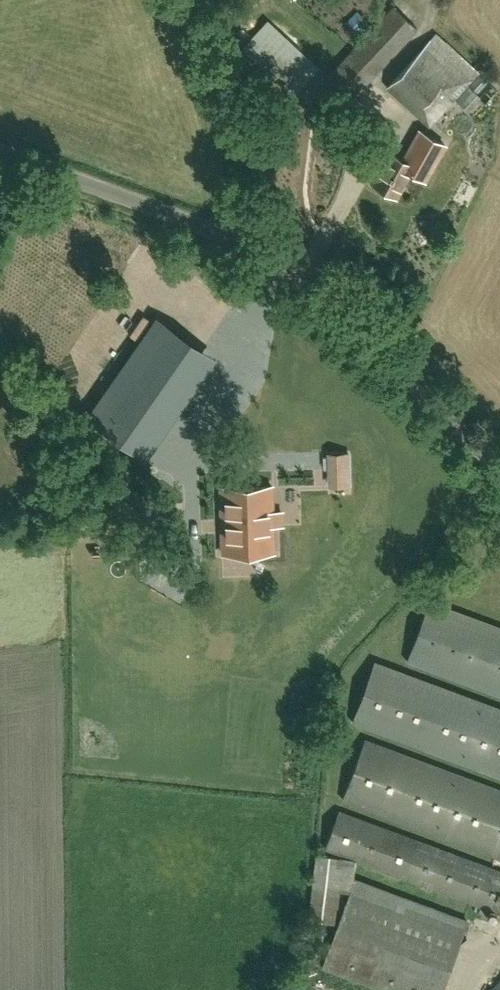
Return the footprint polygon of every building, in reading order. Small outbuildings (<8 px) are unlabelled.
[(352,99),(417,29),(393,6),(327,76),(352,99)] [(288,90),(313,62),(269,22),(243,49),(288,90)] [(429,126),(478,72),(435,34),(386,88),(429,126)] [(424,180),(444,144),(418,130),(403,159),(388,151),(370,183),(396,197),(410,172),(424,180)] [(202,349),(155,317),(86,416),(133,449),(202,349)] [(36,452),(48,453),(50,437),(38,436),(36,452)] [(349,453),(328,453),(329,485),(349,485),(349,453)] [(222,552),(274,550),(272,487),(220,489),(222,552)] [(429,602),(407,662),(499,697),(499,628),(429,602)] [(352,723),(499,778),(499,709),(374,663),(352,723)] [(365,740),(342,800),(499,859),(499,791),(365,740)] [(324,849),(498,913),(499,907),(499,872),(338,811),(324,849)] [(383,989),(442,989),(467,921),(354,880),(323,968),(383,989)] [(491,989),(499,989),(499,980),(491,989)]
